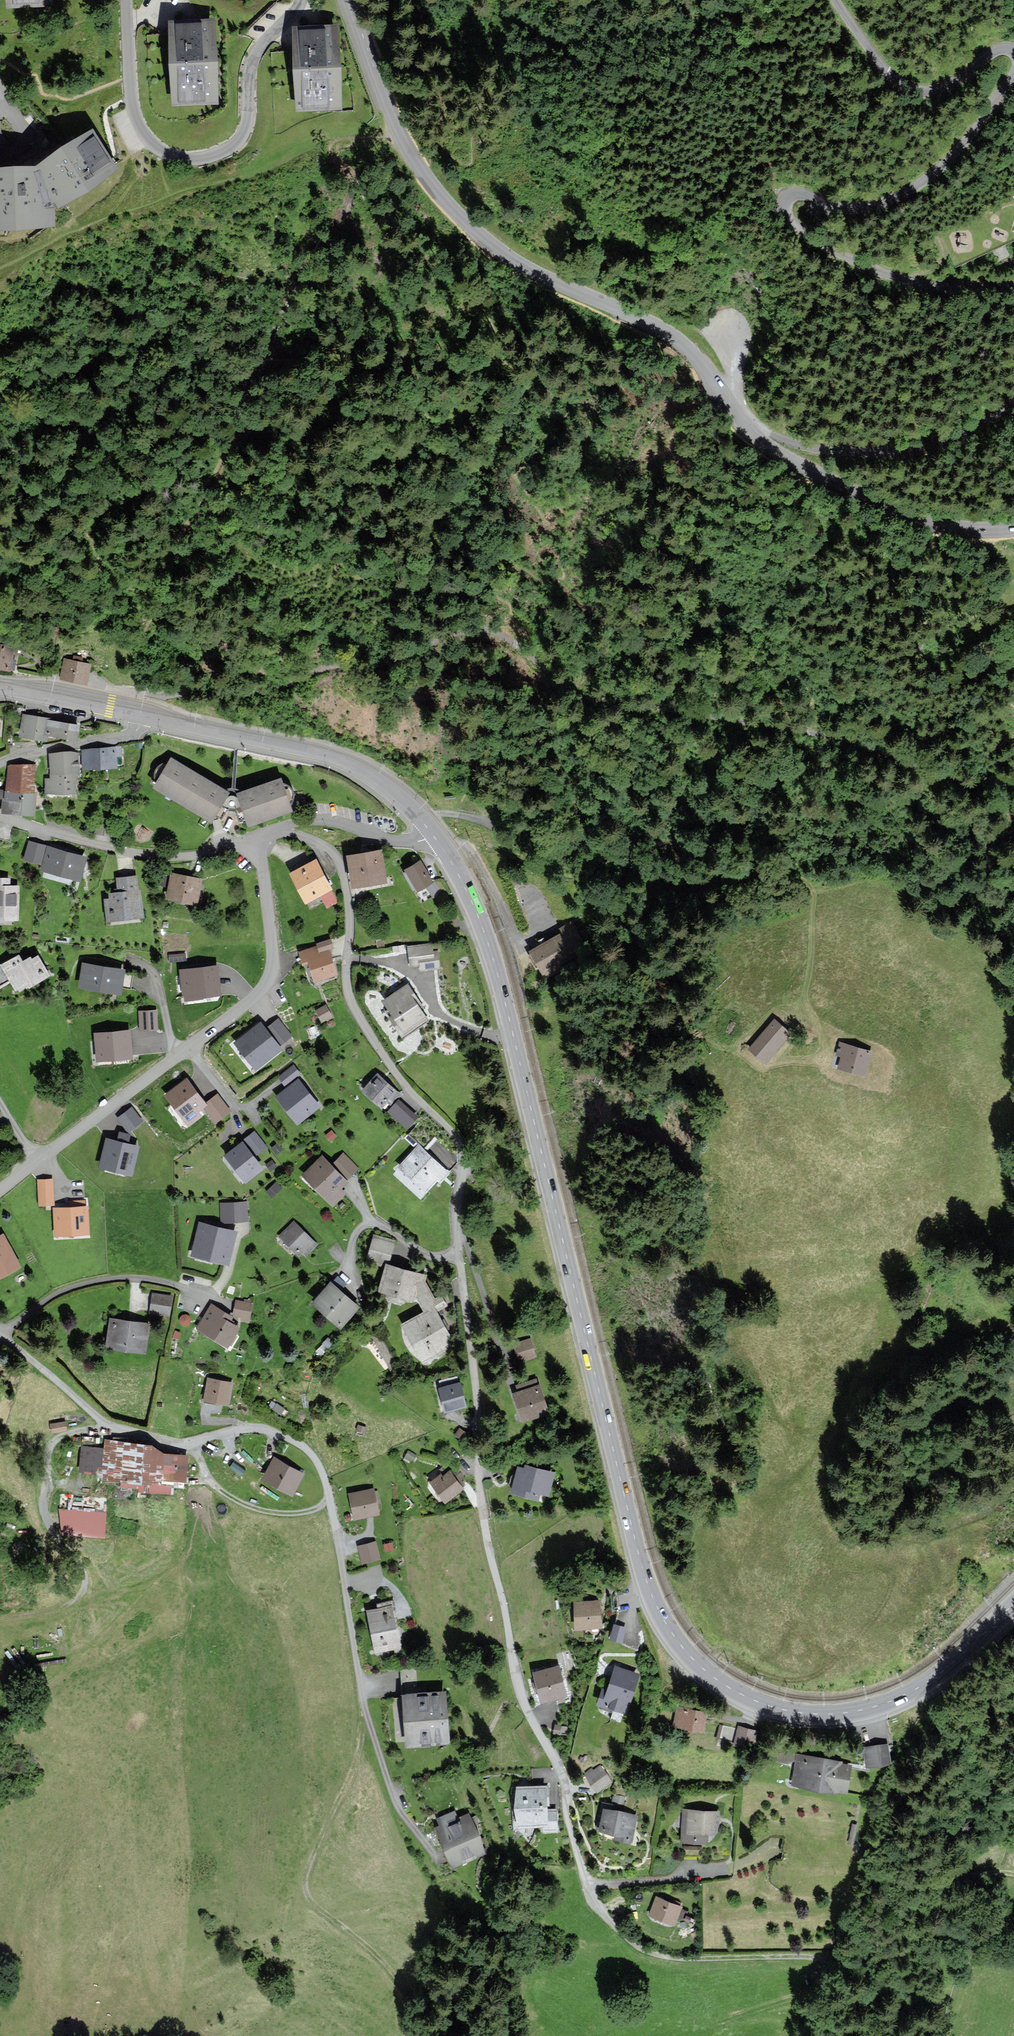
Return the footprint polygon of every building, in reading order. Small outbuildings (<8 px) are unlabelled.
[(214,20),(169,23),(174,106),(218,104),(214,20)] [(336,25),(294,28),(298,109),(340,107),(336,25)] [(6,231),(7,224),(26,222),(26,210),(53,209),(114,167),(88,125),(32,166),(0,169),(0,232),(6,231)] [(10,671),(14,649),(0,646),(0,669),(10,671)] [(66,660),(61,679),(86,684),(90,665),(66,660)] [(78,740),(80,727),(52,723),(53,720),(25,716),(22,738),(48,741),(49,736),(78,740)] [(121,748),(83,750),(84,769),(116,767),(115,756),(121,755),(121,748)] [(77,754),(51,755),(52,779),(45,780),(46,794),(75,792),(74,777),(78,777),(77,754)] [(171,759),(155,786),(212,820),(228,793),(171,759)] [(34,768),(10,766),(8,791),(32,793),(34,768)] [(238,794),(249,825),(294,810),(283,779),(238,794)] [(32,793),(8,791),(0,790),(0,797),(5,798),(4,812),(34,814),(35,793),(32,793)] [(46,846),(30,842),(25,860),(41,864),(46,846)] [(87,857),(49,847),(42,870),(81,880),(87,857)] [(380,850),(348,856),(353,887),(386,882),(380,850)] [(317,860),(292,873),(308,903),(332,890),(317,860)] [(420,861),(405,870),(417,890),(432,882),(420,861)] [(204,880),(172,874),(168,901),(199,906),(204,880)] [(144,895),(140,895),(139,876),(117,877),(118,897),(107,897),(109,923),(145,920),(144,895)] [(10,879),(0,879),(0,921),(19,921),(19,886),(10,886),(10,879)] [(531,952),(544,975),(588,949),(572,922),(559,929),(562,933),(531,952)] [(311,964),(316,981),(337,976),(330,950),(333,949),(331,941),(318,945),(318,947),(300,952),(304,966),(311,964)] [(408,949),(411,967),(434,964),(432,946),(408,949)] [(19,994),(51,976),(40,956),(33,960),(31,957),(24,961),(20,955),(3,965),(19,994)] [(84,964),(80,986),(119,993),(123,971),(84,964)] [(216,966),(181,971),(185,999),(220,994),(216,966)] [(408,985),(383,1001),(405,1034),(427,1019),(413,997),(415,996),(408,985)] [(326,1006),(316,1011),(322,1021),(331,1016),(326,1006)] [(140,1028),(159,1027),(158,1007),(139,1008),(140,1028)] [(791,1034),(774,1019),(749,1049),(766,1063),(791,1034)] [(260,1024),(237,1043),(257,1068),(280,1050),(260,1024)] [(128,1032),(95,1035),(98,1059),(130,1056),(128,1032)] [(873,1052),(841,1043),(837,1056),(844,1058),(840,1070),(866,1078),(873,1052)] [(295,1068),(281,1079),(287,1087),(301,1076),(295,1068)] [(379,1076),(363,1092),(383,1111),(399,1094),(379,1076)] [(206,1105),(187,1080),(166,1095),(188,1125),(200,1116),(197,1112),(206,1105)] [(298,1082),(276,1100),(298,1126),(320,1108),(298,1082)] [(400,1096),(387,1108),(406,1127),(418,1115),(400,1096)] [(142,1122),(131,1108),(118,1117),(129,1131),(142,1122)] [(139,1149),(107,1141),(100,1167),(132,1175),(139,1149)] [(242,1143),(226,1155),(245,1180),(261,1169),(242,1143)] [(449,1174),(419,1146),(398,1167),(426,1193),(437,1181),(440,1184),(449,1174)] [(358,1167),(343,1153),(334,1163),(348,1177),(358,1167)] [(347,1182),(322,1157),(303,1176),(332,1206),(345,1194),(340,1189),(347,1182)] [(52,1180),(38,1181),(40,1205),(53,1204),(52,1180)] [(70,1208),(53,1209),(55,1235),(88,1233),(87,1207),(85,1207),(84,1201),(70,1202),(70,1208)] [(246,1204),(221,1206),(222,1222),(247,1220),(246,1204)] [(293,1222),(281,1235),(304,1256),(316,1243),(293,1222)] [(201,1224),(193,1254),(227,1263),(235,1233),(201,1224)] [(0,1236),(0,1277),(20,1267),(3,1235),(0,1236)] [(378,1238),(371,1262),(389,1267),(396,1244),(378,1238)] [(380,1295),(419,1303),(426,1315),(404,1328),(425,1365),(458,1345),(440,1314),(450,1309),(444,1297),(436,1300),(425,1281),(426,1278),(388,1268),(380,1295)] [(331,1283),(312,1303),(338,1328),(358,1307),(331,1283)] [(153,1293),(151,1314),(169,1315),(171,1295),(153,1293)] [(237,1318),(250,1320),(253,1303),(239,1301),(237,1318)] [(211,1305),(197,1328),(227,1346),(238,1328),(229,1322),(231,1317),(211,1305)] [(110,1319),(107,1348),(147,1353),(150,1324),(110,1319)] [(514,1345),(521,1362),(538,1355),(532,1338),(514,1345)] [(208,1379),(205,1401),(228,1405),(232,1382),(208,1379)] [(514,1392),(524,1423),(549,1415),(539,1384),(514,1392)] [(441,1391),(448,1414),(468,1408),(461,1385),(441,1391)] [(463,1430),(457,1437),(465,1443),(470,1436),(463,1430)] [(154,1446),(104,1441),(104,1449),(82,1447),(80,1471),(104,1473),(103,1484),(138,1487),(138,1491),(172,1494),(173,1488),(183,1489),(187,1455),(153,1452),(154,1446)] [(409,1452),(405,1457),(412,1461),(415,1455),(409,1452)] [(275,1459),(264,1480),(291,1494),(302,1474),(275,1459)] [(553,1472),(526,1466),(525,1469),(519,1468),(513,1494),(539,1500),(541,1494),(548,1496),(553,1472)] [(441,1475),(431,1483),(445,1502),(463,1489),(462,1487),(465,1485),(461,1479),(463,1477),(456,1468),(451,1472),(450,1470),(442,1477),(441,1475)] [(350,1494),(355,1519),(378,1514),(373,1489),(350,1494)] [(60,1534),(105,1535),(106,1508),(61,1507),(60,1534)] [(359,1546),(362,1562),(379,1559),(376,1543),(359,1546)] [(368,1611),(375,1649),(399,1645),(393,1612),(395,1611),(394,1601),(378,1604),(378,1609),(368,1611)] [(574,1603),(576,1629),(600,1628),(599,1601),(574,1603)] [(625,1628),(614,1625),(611,1639),(622,1642),(625,1628)] [(534,1673),(541,1701),(566,1695),(558,1667),(534,1673)] [(638,1675),(616,1667),(608,1691),(603,1689),(597,1704),(625,1714),(638,1675)] [(444,1692),(403,1696),(407,1746),(449,1742),(444,1692)] [(678,1707),(674,1727),(703,1732),(707,1713),(678,1707)] [(731,1739),(734,1726),(720,1723),(717,1735),(731,1739)] [(739,1727),(735,1745),(753,1749),(757,1732),(739,1727)] [(864,1748),(867,1767),(890,1763),(888,1745),(864,1748)] [(794,1761),(795,1751),(779,1749),(778,1759),(794,1761)] [(841,1762),(798,1755),(793,1785),(836,1793),(836,1791),(846,1793),(851,1766),(840,1764),(841,1762)] [(600,1767),(586,1775),(597,1792),(610,1783),(600,1767)] [(546,1810),(546,1787),(517,1787),(518,1825),(545,1825),(545,1832),(558,1832),(557,1810),(546,1810)] [(600,1826),(599,1832),(615,1835),(614,1839),(631,1842),(632,1834),(634,1834),(637,1815),(612,1810),(613,1805),(602,1803),(597,1826),(600,1826)] [(719,1813),(684,1810),(682,1841),(708,1843),(709,1834),(715,1834),(715,1827),(718,1827),(718,1820),(719,1813)] [(484,1853),(468,1814),(457,1818),(454,1812),(438,1818),(441,1826),(437,1828),(452,1866),(484,1853)] [(852,1844),(856,1845),(861,1824),(856,1823),(852,1844)] [(657,1898),(650,1915),(673,1924),(679,1908),(657,1898)]
